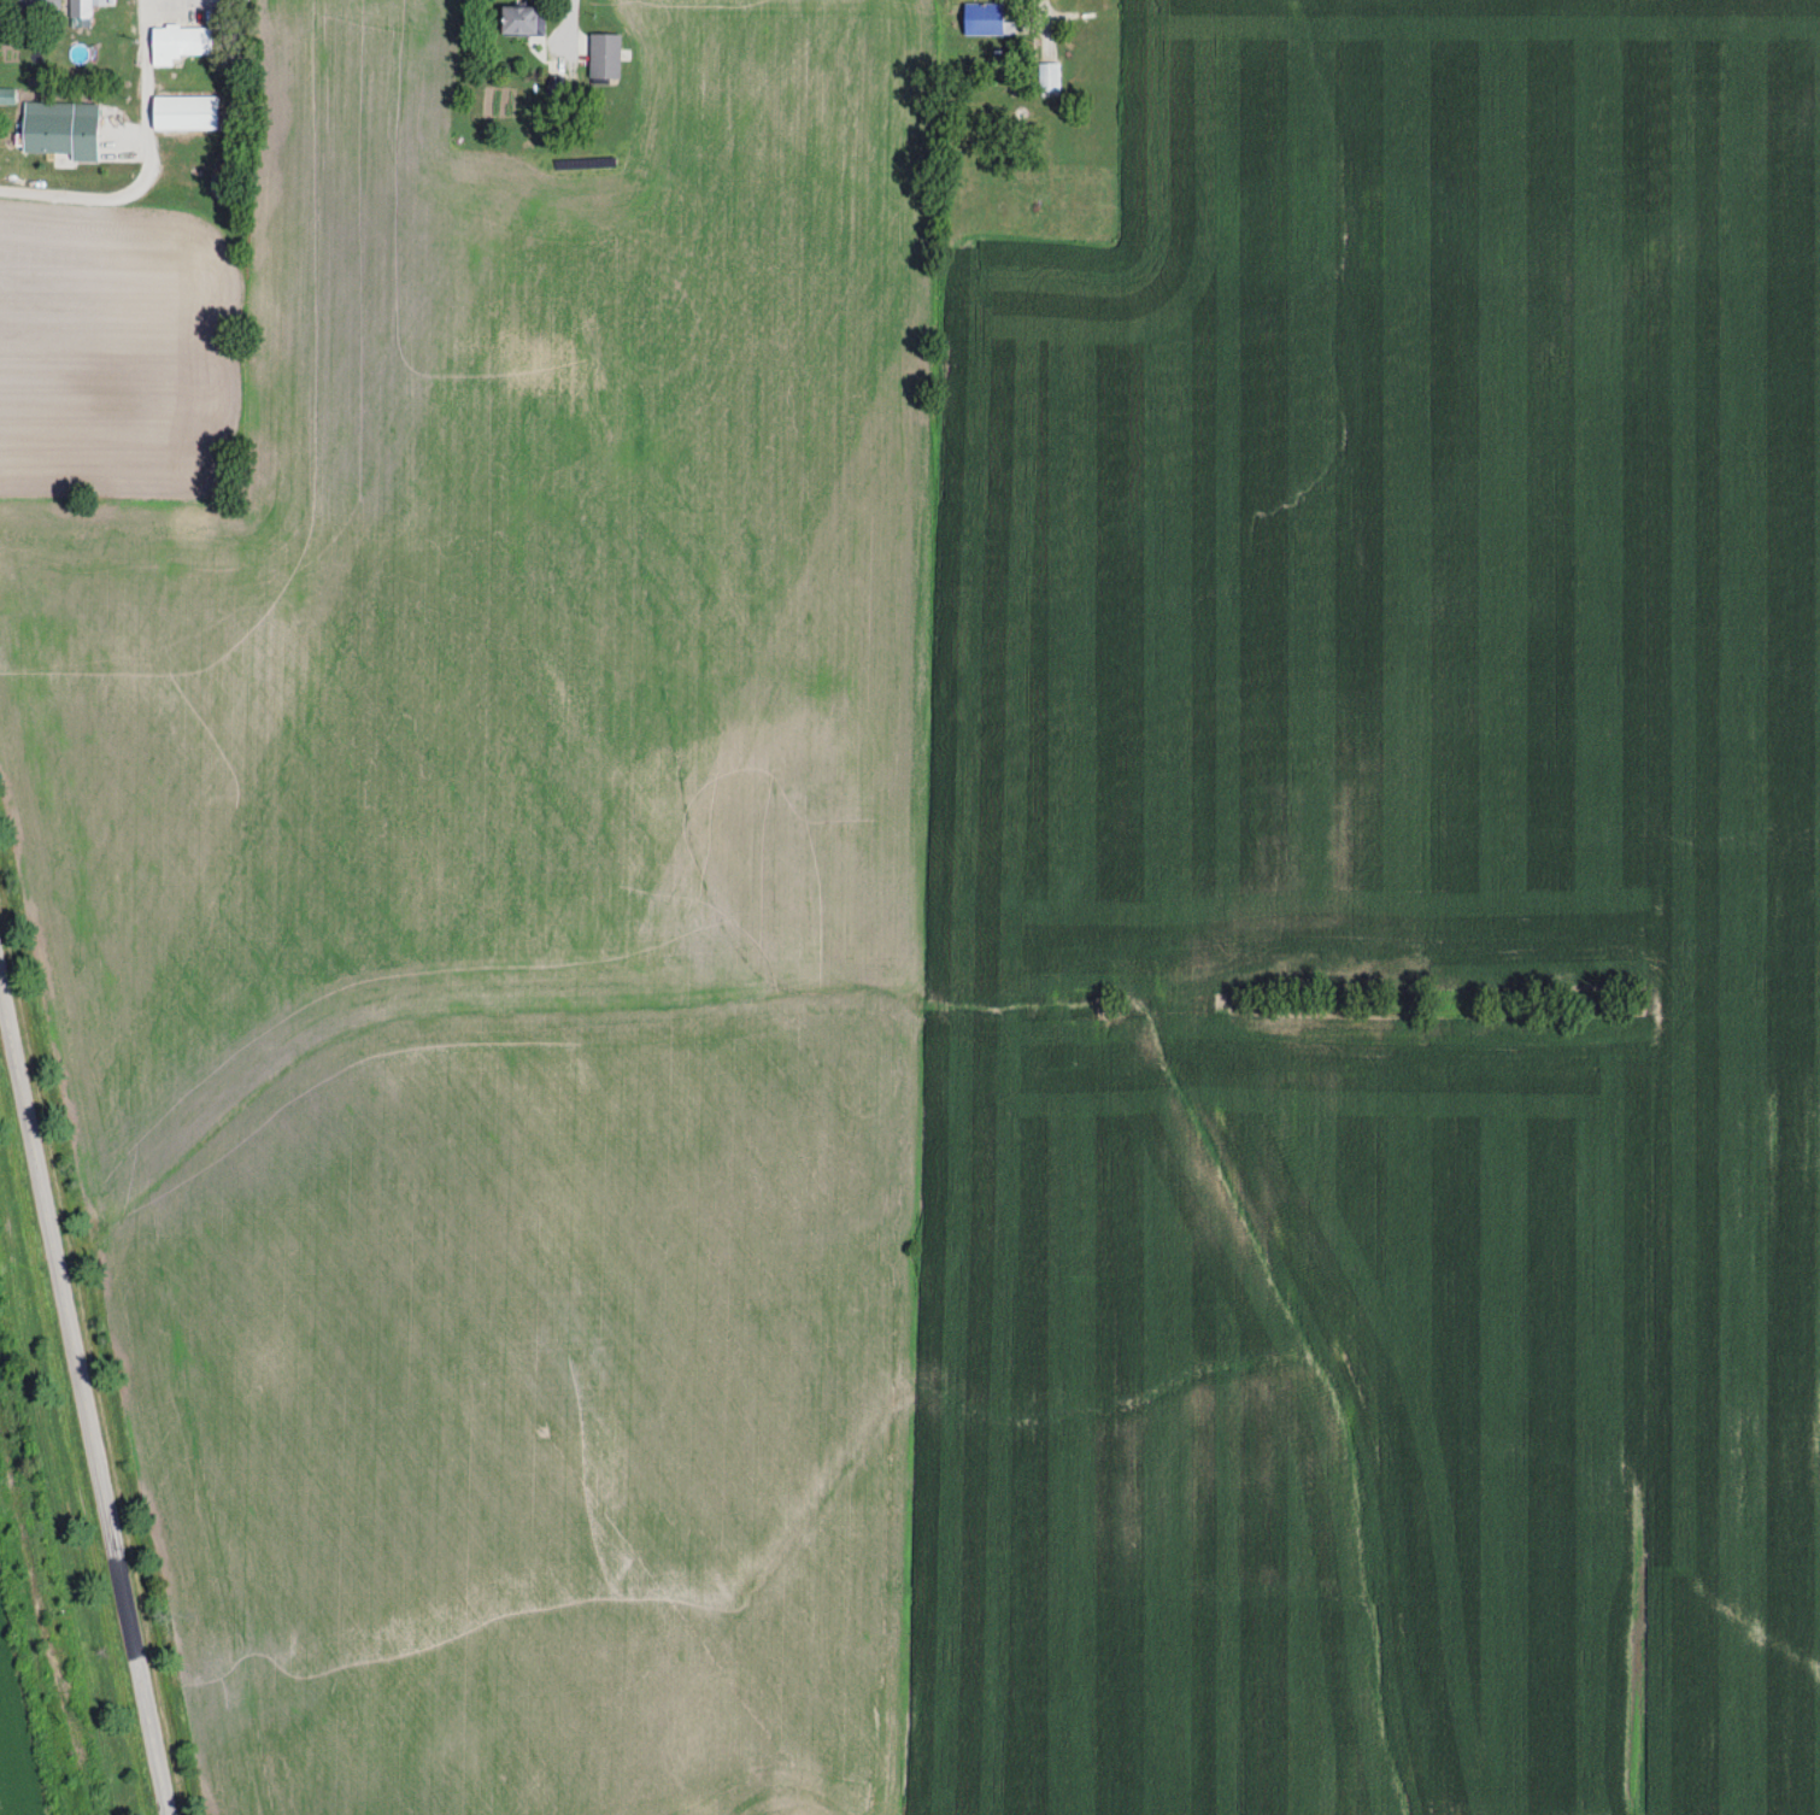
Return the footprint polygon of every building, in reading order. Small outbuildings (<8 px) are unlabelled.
[(14,13),(61,13),(61,0),(14,0),(14,13)] [(69,17),(91,17),(91,5),(105,5),(105,0),(69,0),(69,17)] [(1003,2),(963,2),(963,34),(1014,34),(1014,21),(1003,21),(1003,2)] [(544,5),(501,5),(501,34),(544,34),(544,5)] [(151,66),(172,66),(172,55),(211,55),(211,27),(152,26),(151,66)] [(591,83),(609,83),(609,78),(620,78),(620,33),(591,33),(591,83)] [(1058,61),(1038,61),(1038,92),(1058,92),(1058,61)] [(217,96),(153,96),(153,129),(217,129),(217,96)]
